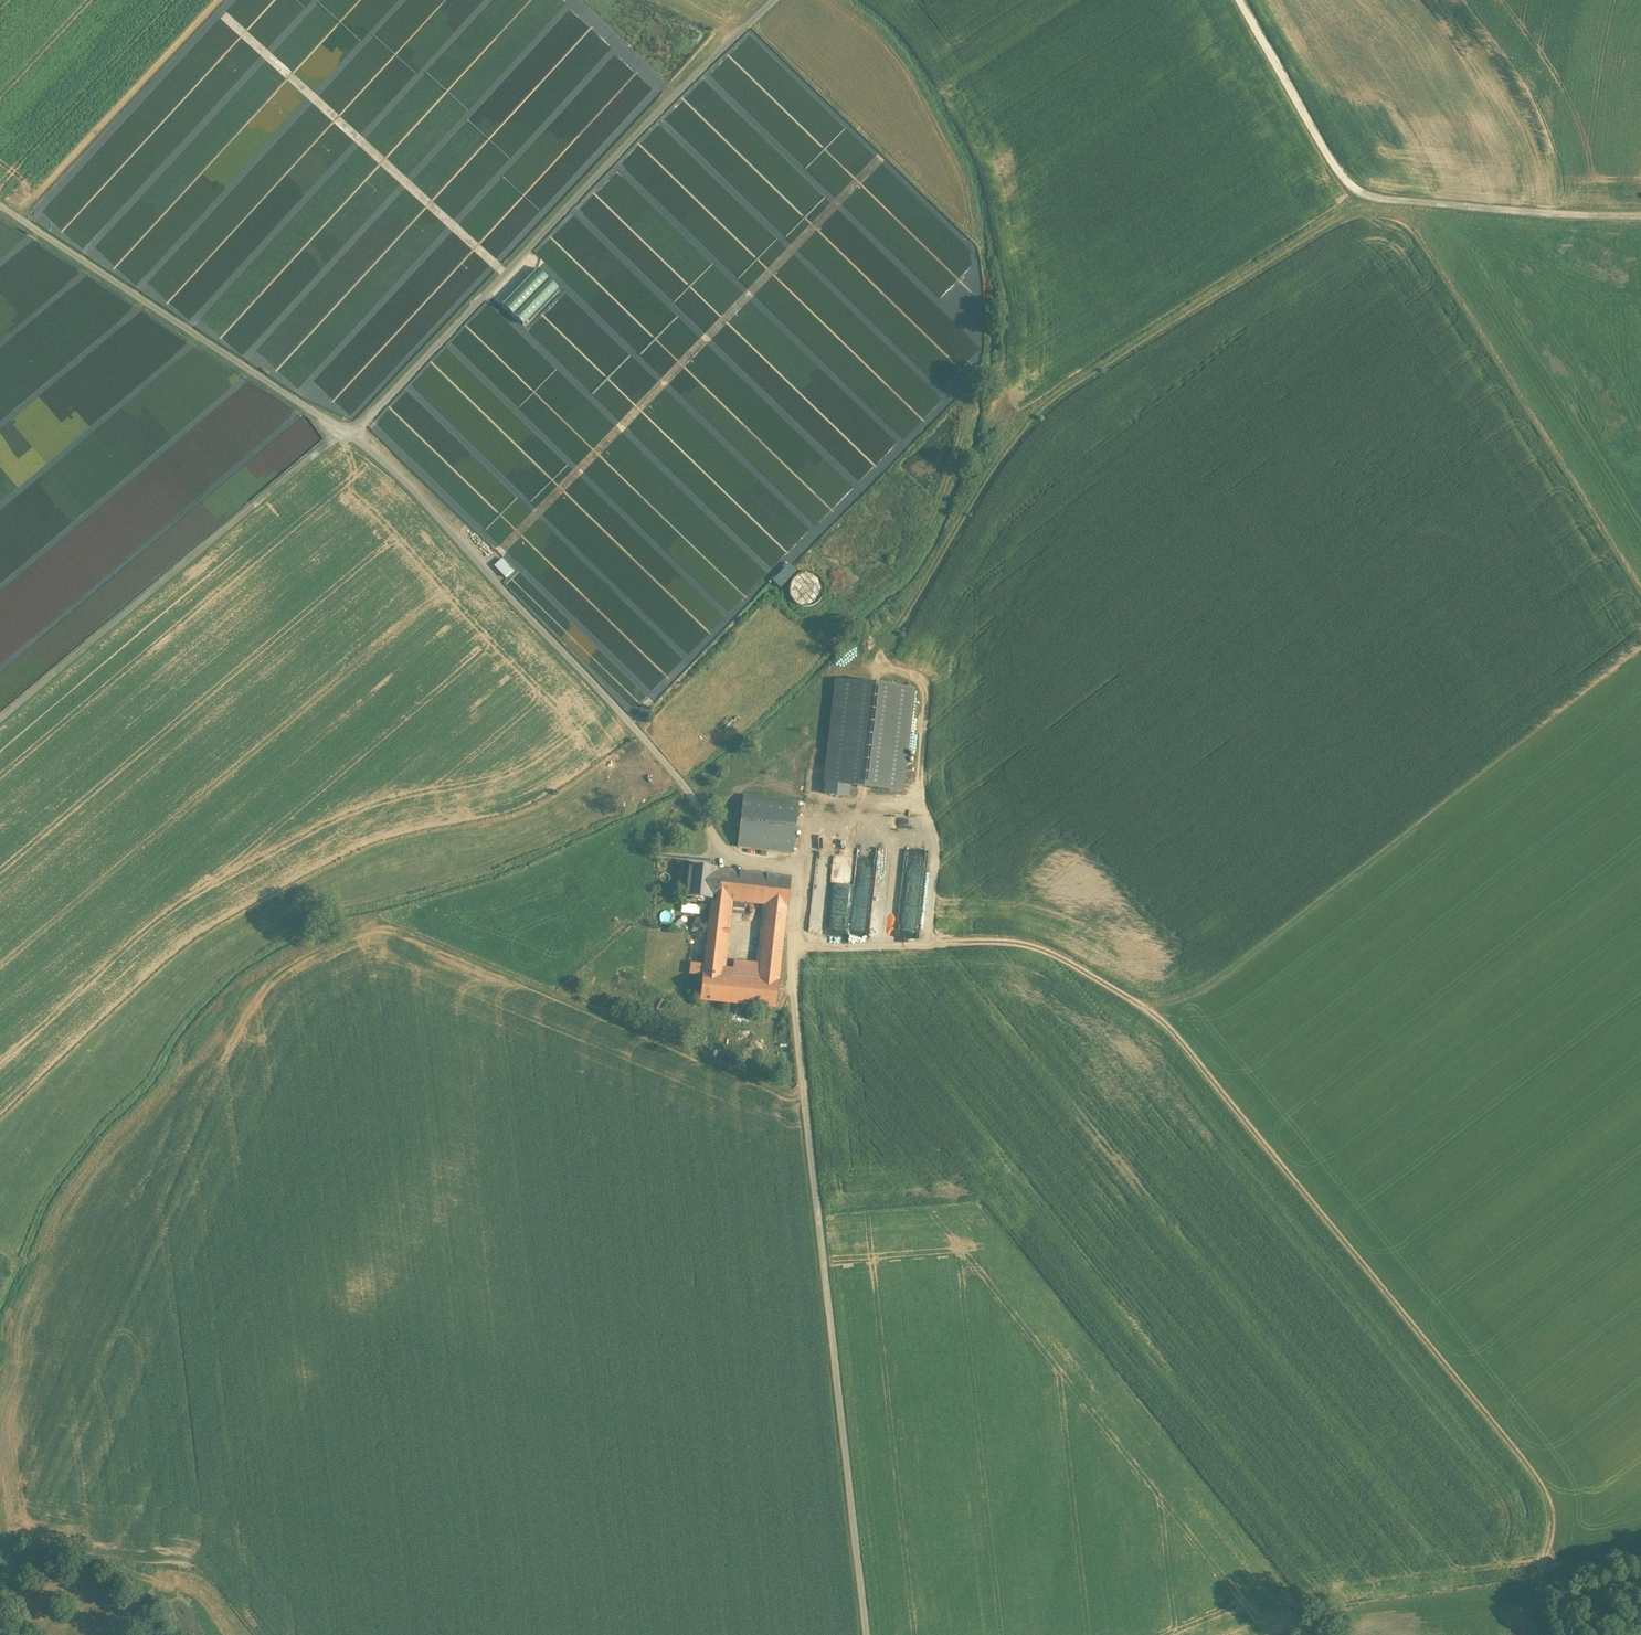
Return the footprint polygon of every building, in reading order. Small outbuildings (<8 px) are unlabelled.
[(541,267),(504,302),(525,324),(562,289),(541,267)] [(290,430),(276,442),(292,460),(306,447),(290,430)] [(502,559),(495,566),(506,578),(513,571),(502,559)] [(783,570),(773,581),(780,588),(790,578),(783,570)] [(794,574),(795,600),(820,600),(819,574),(794,574)] [(912,690),(837,681),(825,793),(848,796),(849,786),(901,791),(912,690)] [(799,802),(744,796),(738,846),(793,852),(799,802)] [(867,937),(875,860),(833,856),(827,911),(811,909),(808,931),(867,937)] [(716,868),(689,865),(686,896),(713,899),(716,869),(716,868)] [(790,878),(716,869),(713,899),(716,899),(729,901),(767,905),(787,907),(790,878)] [(704,965),(703,974),(721,976),(729,901),(716,899),(716,902),(711,902),(704,965)] [(787,907),(767,905),(764,931),(784,933),(787,907)] [(696,916),(693,925),(702,927),(704,919),(696,916)] [(759,979),(779,981),(784,933),(764,931),(760,967),(759,979)] [(704,965),(689,963),(687,973),(703,975),(703,974),(704,965)] [(732,977),(759,979),(760,967),(733,964),(732,977)] [(732,977),(721,976),(703,974),(703,975),(700,1000),(776,1008),(779,981),(759,979),(732,977)]
